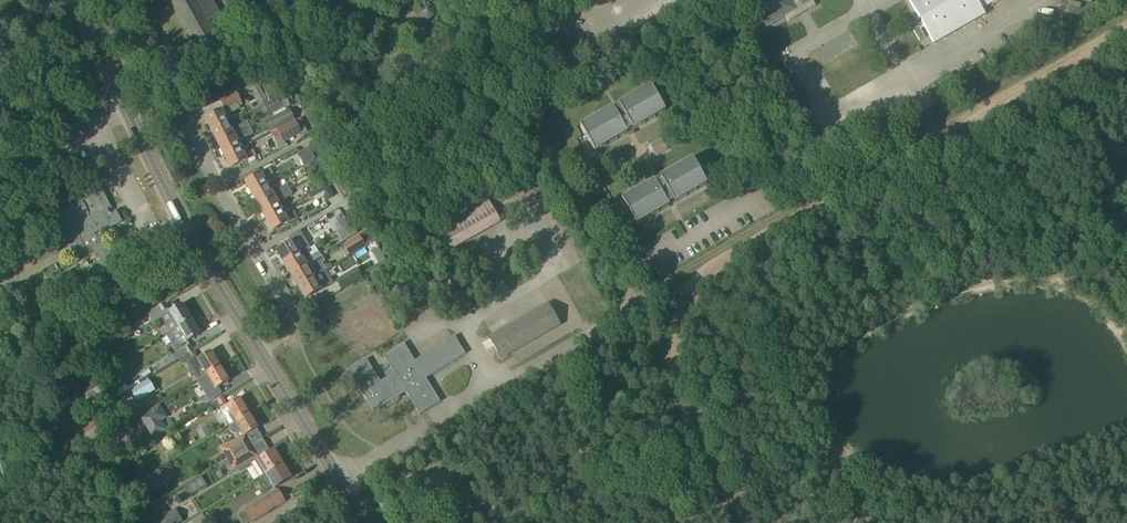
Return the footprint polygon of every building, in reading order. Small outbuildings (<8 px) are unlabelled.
[(199,52),(219,41),(208,22),(219,15),(210,0),(170,0),(199,52)] [(767,27),(785,16),(789,22),(795,18),(797,17),(798,13),(803,10),(807,11),(810,9),(810,10),(816,6),(813,0),(751,0),(767,27)] [(919,19),(920,18),(922,21),(921,22),(923,26),(934,44),(985,15),(982,9),(997,0),(908,0),(919,19)] [(419,10),(419,16),(423,20),(429,20),(433,16),(433,10),(429,6),(424,6),(419,10)] [(918,27),(913,30),(919,41),(925,38),(918,27)] [(271,76),(260,82),(269,98),(280,92),(271,76)] [(252,88),(253,96),(264,95),(263,87),(252,88)] [(613,109),(580,128),(594,153),(665,112),(651,87),(618,106),(619,107),(614,110),(613,109)] [(225,109),(205,119),(211,132),(229,123),(225,116),(240,108),(237,103),(241,101),(239,97),(245,94),(245,91),(244,88),(220,100),(225,109)] [(286,107),(288,106),(294,103),(289,93),(270,104),(275,114),(286,108),(286,107)] [(942,96),(934,100),(936,105),(944,101),(942,96)] [(291,118),(286,108),(275,114),(277,117),(266,122),(271,131),(283,125),(282,123),(291,118)] [(247,123),(247,122),(237,127),(240,132),(249,128),(247,123)] [(296,122),(278,131),(284,143),(302,134),(296,122)] [(211,132),(218,144),(235,135),(229,123),(211,132)] [(235,135),(218,144),(224,158),(242,149),(238,140),(252,133),(249,128),(240,132),(235,135)] [(657,132),(646,138),(651,147),(662,141),(657,132)] [(242,149),(224,158),(230,170),(256,157),(253,150),(245,155),(242,149)] [(327,168),(322,159),(316,162),(321,172),(327,168)] [(693,160),(622,201),(636,225),(669,207),(668,206),(674,203),(674,204),(707,185),(693,160)] [(270,169),(245,183),(252,195),(269,186),(265,179),(273,174),(270,169)] [(328,169),(322,173),(327,182),(333,179),(328,169)] [(89,195),(54,212),(61,226),(63,225),(65,230),(62,232),(74,255),(87,248),(86,248),(90,246),(94,256),(97,254),(101,261),(89,267),(93,276),(120,262),(115,254),(111,256),(100,234),(122,223),(117,212),(112,214),(110,210),(111,210),(99,185),(87,191),(89,195)] [(287,185),(278,190),(281,195),(290,190),(287,185)] [(327,185),(312,193),(316,201),(323,196),(326,201),(333,197),(327,185)] [(269,186),(252,195),(259,207),(275,198),(269,186)] [(290,190),(281,195),(284,199),(293,194),(290,190)] [(275,198),(259,207),(266,220),(282,210),(275,198)] [(489,200),(430,234),(443,256),(502,222),(489,200)] [(282,210),(266,220),(272,232),(298,217),(294,212),(286,217),(282,210)] [(342,214),(336,218),(342,228),(348,225),(342,214)] [(351,223),(337,232),(343,242),(357,234),(351,223)] [(293,241),(276,251),(283,262),(300,252),(310,246),(300,230),(290,236),(293,241)] [(23,236),(12,241),(14,245),(18,243),(21,248),(16,250),(22,262),(34,256),(23,236)] [(358,236),(348,242),(354,253),(364,247),(358,236)] [(300,252),(283,262),(291,275),(322,257),(319,252),(304,260),(300,252)] [(322,257),(291,275),(297,287),(314,277),(310,270),(325,262),(322,257)] [(353,283),(362,277),(361,276),(357,268),(336,280),(342,290),(342,289),(353,283)] [(314,277),(297,287),(305,299),(330,284),(323,272),(314,277)] [(165,302),(154,309),(158,315),(169,308),(165,302)] [(182,304),(169,312),(178,327),(191,320),(182,304)] [(548,305),(489,338),(501,358),(559,325),(548,305)] [(123,316),(118,319),(122,326),(128,323),(123,316)] [(178,327),(171,332),(180,346),(200,334),(191,320),(178,327)] [(351,369),(348,371),(373,412),(392,400),(391,399),(394,397),(395,398),(405,392),(419,415),(421,414),(440,402),(425,379),(465,354),(454,337),(414,362),(403,344),(383,357),(394,374),(381,382),(367,359),(351,369)] [(181,351),(173,355),(176,361),(179,359),(182,357),(194,350),(191,344),(181,351)] [(194,350),(182,357),(185,362),(198,355),(194,350)] [(211,352),(198,360),(207,375),(220,367),(211,352)] [(220,367),(207,375),(216,389),(229,382),(220,367)] [(64,373),(55,378),(60,386),(68,381),(64,373)] [(149,380),(131,391),(138,402),(156,391),(149,380)] [(103,392),(96,381),(74,394),(81,405),(103,392)] [(216,401),(209,405),(213,410),(220,406),(226,402),(223,397),(223,396),(216,401)] [(239,399),(221,410),(230,425),(248,414),(239,399)] [(158,406),(139,418),(152,439),(166,430),(161,422),(167,419),(160,407),(159,408),(158,406)] [(230,425),(229,426),(230,426),(229,430),(231,433),(236,435),(236,434),(239,439),(257,428),(248,414),(230,425)] [(207,426),(197,432),(202,440),(212,434),(207,426)] [(163,434),(156,438),(159,444),(166,440),(163,434)] [(246,439),(223,453),(227,460),(251,446),(246,439)] [(251,446),(227,460),(233,470),(257,456),(251,446)] [(179,447),(166,454),(169,460),(182,452),(179,447)] [(257,459),(251,464),(251,465),(252,465),(259,478),(259,479),(265,475),(266,475),(261,478),(266,486),(271,483),(274,489),(290,478),(274,451),(258,460),(257,459)] [(202,477),(186,486),(191,495),(207,486),(202,477)] [(133,485),(139,495),(152,488),(146,478),(133,485)] [(238,515),(243,522),(250,522),(286,501),(279,489),(238,515)] [(218,519),(218,515),(216,511),(212,510),(208,512),(207,516),(207,519),(211,522),(214,521),(218,519)] [(154,522),(182,522),(175,511),(168,515),(154,522)]
